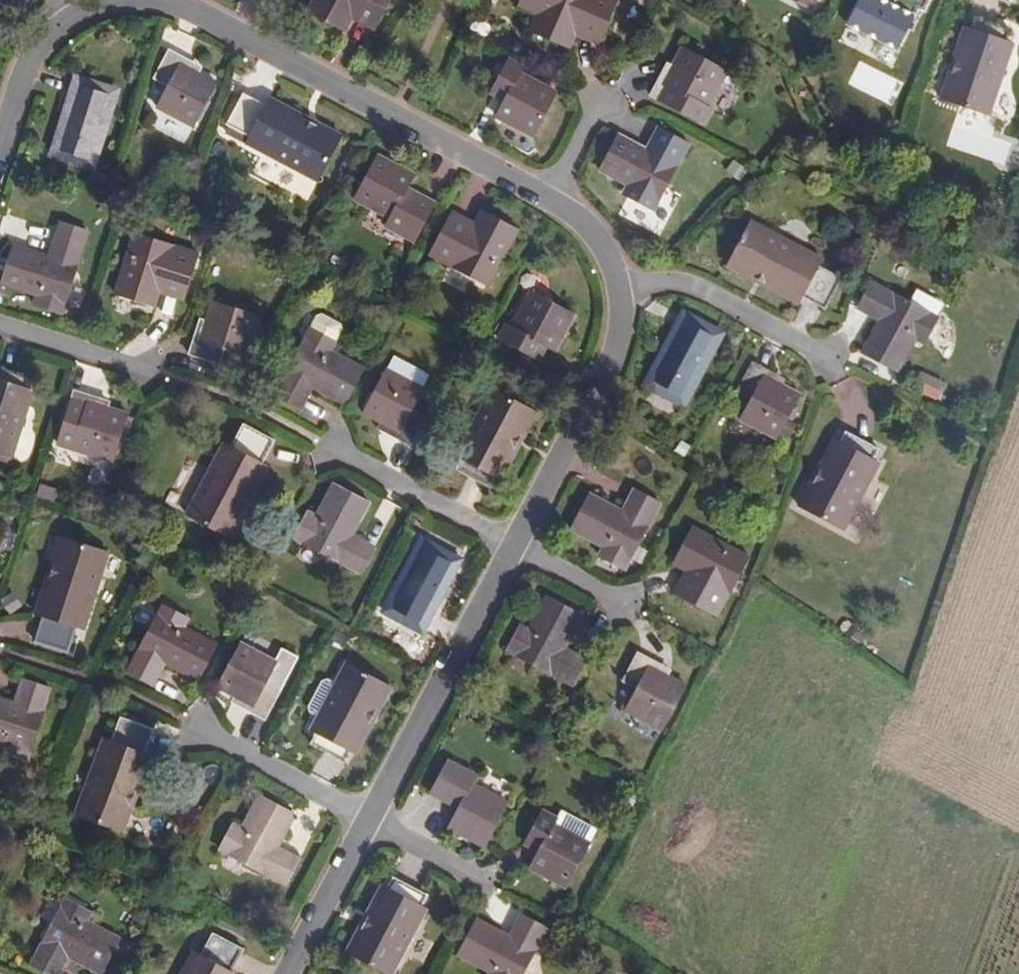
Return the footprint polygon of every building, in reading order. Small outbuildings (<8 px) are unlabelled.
[(389,0),(314,0),(310,8),(345,28),(357,6),(380,18),(389,0)] [(619,2),(616,0),(522,0),(520,3),(539,13),(532,28),(569,46),(580,24),(602,35),(619,2)] [(817,0),(793,0),(812,10),(817,0)] [(930,0),(895,0),(892,6),(880,0),(862,0),(850,25),(899,49),(919,8),(925,11),(930,0)] [(1008,40),(1011,30),(976,17),(957,76),(951,74),(943,99),(991,115),(1015,43),(1008,40)] [(710,107),(729,71),(686,48),(667,83),(661,80),(654,94),(682,109),(688,96),(710,107)] [(197,131),(219,86),(183,68),(185,63),(172,56),(158,84),(171,91),(160,113),(197,131)] [(536,133),(559,90),(523,71),(526,65),(512,57),(498,83),(512,91),(500,114),(536,133)] [(94,166),(117,94),(79,81),(56,154),(94,166)] [(319,184),(342,139),(318,126),(315,131),(267,107),(266,110),(243,98),(226,127),(250,140),(247,146),(319,184)] [(657,211),(691,144),(666,131),(655,152),(621,135),(602,171),(635,188),(630,198),(657,211)] [(402,196),(412,176),(377,158),(354,201),(389,220),(385,229),(413,243),(429,210),(402,196)] [(487,287),(516,231),(481,212),(469,233),(446,221),(428,256),(487,287)] [(822,260),(751,221),(727,265),(751,278),(753,273),(801,298),(803,297),(826,309),(841,279),(819,267),(822,260)] [(65,316),(91,234),(64,225),(52,258),(18,247),(5,284),(40,297),(36,306),(65,316)] [(188,292),(200,256),(137,236),(118,295),(157,308),(165,285),(188,292)] [(924,343),(937,317),(870,283),(857,308),(878,320),(862,352),(897,371),(914,339),(924,343)] [(556,348),(575,312),(530,289),(512,324),(506,321),(499,335),(524,348),(531,336),(556,348)] [(248,358),(262,319),(215,302),(201,341),(196,339),(191,353),(219,364),(225,350),(248,358)] [(684,402),(721,333),(685,314),(649,383),(684,402)] [(316,317),(311,328),(333,341),(340,329),(339,324),(322,315),(316,317)] [(333,341),(311,328),(309,328),(274,394),(300,407),(312,386),(345,403),(363,367),(330,350),(334,341),(333,341)] [(394,357),(387,369),(420,387),(426,375),(394,357)] [(779,437),(801,394),(767,376),(770,371),(755,362),(740,389),(754,396),(742,418),(779,437)] [(35,378),(0,367),(0,459),(14,464),(37,391),(31,389),(35,378)] [(420,387),(387,369),(386,369),(364,411),(399,431),(396,437),(410,444),(425,416),(411,408),(422,388),(420,387)] [(522,433),(534,410),(489,387),(455,453),(460,456),(454,466),(488,484),(516,431),(522,433)] [(112,462),(127,415),(89,402),(90,396),(76,391),(65,422),(81,428),(74,450),(112,462)] [(263,462),(274,439),(245,423),(232,446),(226,443),(189,514),(234,537),(246,514),(240,510),(265,464),(263,462)] [(844,531),(878,465),(873,462),(878,450),(844,434),(816,488),(811,485),(799,509),(844,531)] [(351,533),(368,500),(333,482),(316,514),(306,510),(293,536),(360,571),(374,545),(351,533)] [(626,569),(660,503),(636,490),(625,512),(591,494),(573,529),(607,547),(602,557),(626,569)] [(719,616),(749,559),(694,530),(676,564),(696,576),(685,598),(719,616)] [(88,626),(112,550),(64,534),(56,560),(61,562),(44,612),(47,613),(39,637),(72,648),(80,624),(88,626)] [(420,626),(456,558),(420,540),(384,607),(420,626)] [(567,647),(583,614),(548,597),(532,628),(522,624),(509,649),(576,685),(589,658),(567,647)] [(184,624),(190,615),(163,602),(129,668),(155,682),(166,660),(199,677),(217,642),(184,624)] [(263,717),(294,658),(281,651),(276,662),(240,643),(217,686),(252,705),(250,710),(263,717)] [(665,727),(688,683),(653,664),(656,658),(641,651),(627,679),(640,686),(628,707),(665,727)] [(376,709),(389,685),(344,661),(309,728),(314,731),(308,741),(343,759),(371,706),(376,709)] [(52,688),(24,679),(16,702),(0,697),(0,739),(4,741),(1,750),(29,759),(52,688)] [(142,749),(152,726),(120,713),(110,739),(103,736),(73,810),(119,829),(130,804),(124,801),(144,753),(142,749)] [(486,846),(510,802),(473,784),(477,776),(450,761),(434,792),(461,807),(450,826),(486,846)] [(275,845),(292,812),(257,793),(240,826),(230,821),(218,847),(284,882),(297,857),(275,845)] [(568,886),(592,843),(555,824),(559,818),(544,810),(531,835),(546,843),(533,867),(568,886)] [(394,973),(430,908),(424,905),(430,893),(396,875),(369,928),(364,926),(350,951),(394,973)] [(119,938),(87,921),(91,912),(65,899),(30,965),(47,973),(58,973),(68,957),(100,973),(119,938)] [(549,926),(524,912),(511,934),(478,917),(461,952),(493,970),(491,973),(524,973),(549,926)] [(241,946),(212,931),(199,953),(192,950),(179,973),(230,973),(231,971),(229,969),(241,946)]
